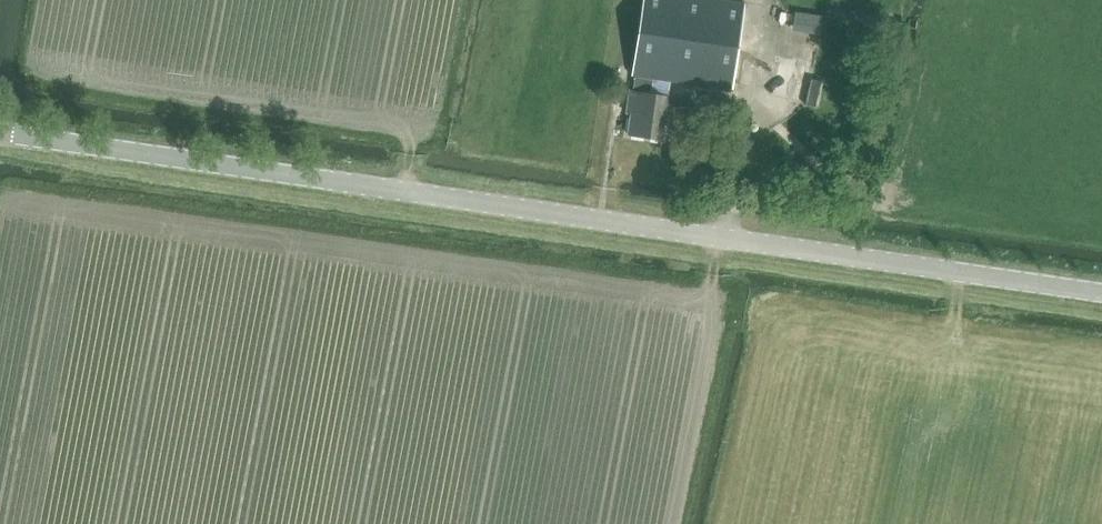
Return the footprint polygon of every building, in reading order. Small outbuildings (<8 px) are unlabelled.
[(628,106),(632,107),(628,134),(662,139),(670,81),(733,90),(745,4),(719,0),(644,0),(633,75),(635,75),(633,92),(630,91),(628,106)] [(789,20),(812,22),(814,11),(790,9),(789,20)]
